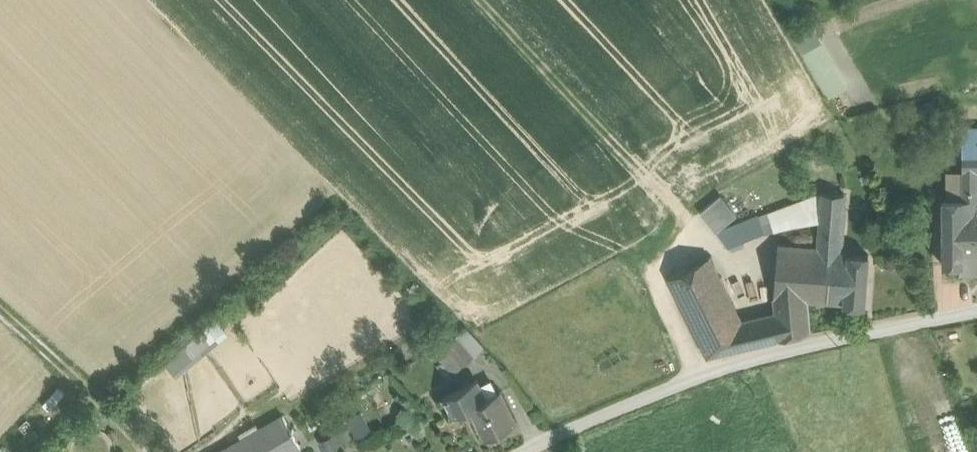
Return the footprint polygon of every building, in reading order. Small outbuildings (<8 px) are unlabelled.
[(964,199),(964,206),(975,206),(976,201),(976,128),(963,128),(963,175),(964,199)] [(964,199),(963,175),(947,174),(947,199),(964,199)] [(820,220),(822,192),(717,232),(728,246),(760,234),(763,231),(765,233),(820,220)] [(830,248),(841,249),(845,193),(822,192),(820,220),(818,247),(830,248)] [(701,211),(717,232),(736,215),(721,195),(701,211)] [(947,199),(944,199),(944,264),(964,265),(964,257),(964,206),(964,199),(947,199)] [(964,206),(964,257),(976,257),(976,206),(975,206),(964,206)] [(825,301),(830,248),(818,247),(778,244),(775,297),(808,300),(825,301)] [(844,302),(850,253),(850,249),(841,249),(830,248),(825,301),(844,302)] [(870,254),(850,253),(844,302),(844,305),(865,306),(870,254)] [(669,278),(708,357),(755,345),(742,320),(710,257),(669,278)] [(964,257),(964,265),(964,275),(976,275),(976,257),(964,257)] [(808,300),(775,297),(775,312),(742,320),(755,345),(811,332),(808,300)] [(219,316),(167,360),(179,375),(231,331),(219,316)] [(439,350),(454,374),(484,346),(466,326),(439,350)] [(487,436),(515,421),(500,390),(486,396),(478,379),(444,396),(452,416),(471,407),(487,436)] [(363,408),(349,415),(360,436),(374,429),(363,408)] [(220,451),(294,451),(303,447),(285,415),(220,451)] [(337,431),(346,449),(356,443),(344,421),(335,426),(337,431)] [(346,449),(337,431),(321,438),(329,451),(340,451),(346,449)]
